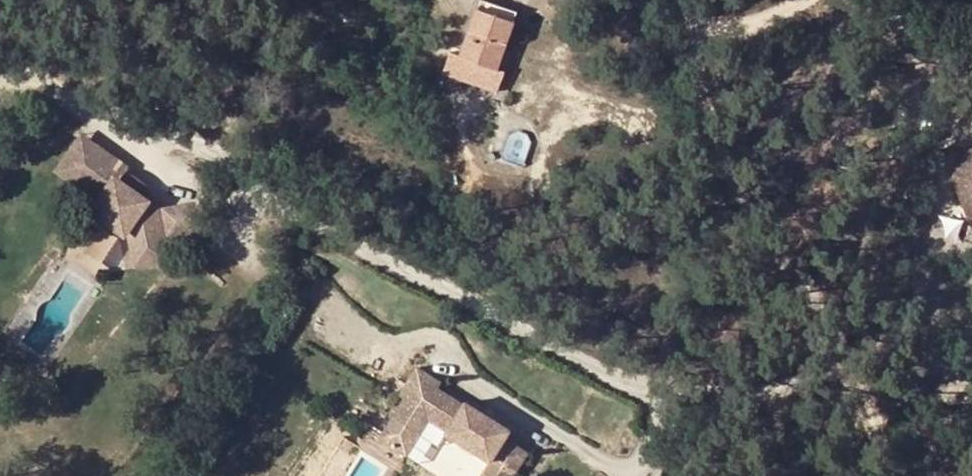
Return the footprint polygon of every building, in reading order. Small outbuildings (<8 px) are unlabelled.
[(517,12),(481,0),(461,61),(452,58),(446,74),(497,93),(503,76),(496,74),(502,55),(516,14),(517,12)] [(509,57),(502,55),(496,74),(503,76),(509,57)] [(140,183),(86,143),(65,174),(104,202),(97,210),(120,231),(131,232),(139,266),(156,262),(153,242),(147,212),(140,183)] [(957,178),(967,211),(971,209),(971,154),(957,178)] [(186,204),(192,235),(201,233),(195,202),(186,204)] [(159,241),(192,235),(186,204),(154,210),(159,241)] [(433,406),(446,386),(448,383),(423,367),(409,391),(414,394),(433,406)] [(452,432),(497,461),(490,475),(521,475),(535,453),(513,438),(519,425),(476,396),(471,403),(446,386),(433,406),(414,394),(387,438),(417,456),(437,422),(440,417),(457,427),(452,432)] [(457,427),(440,417),(437,422),(452,432),(457,427)]
